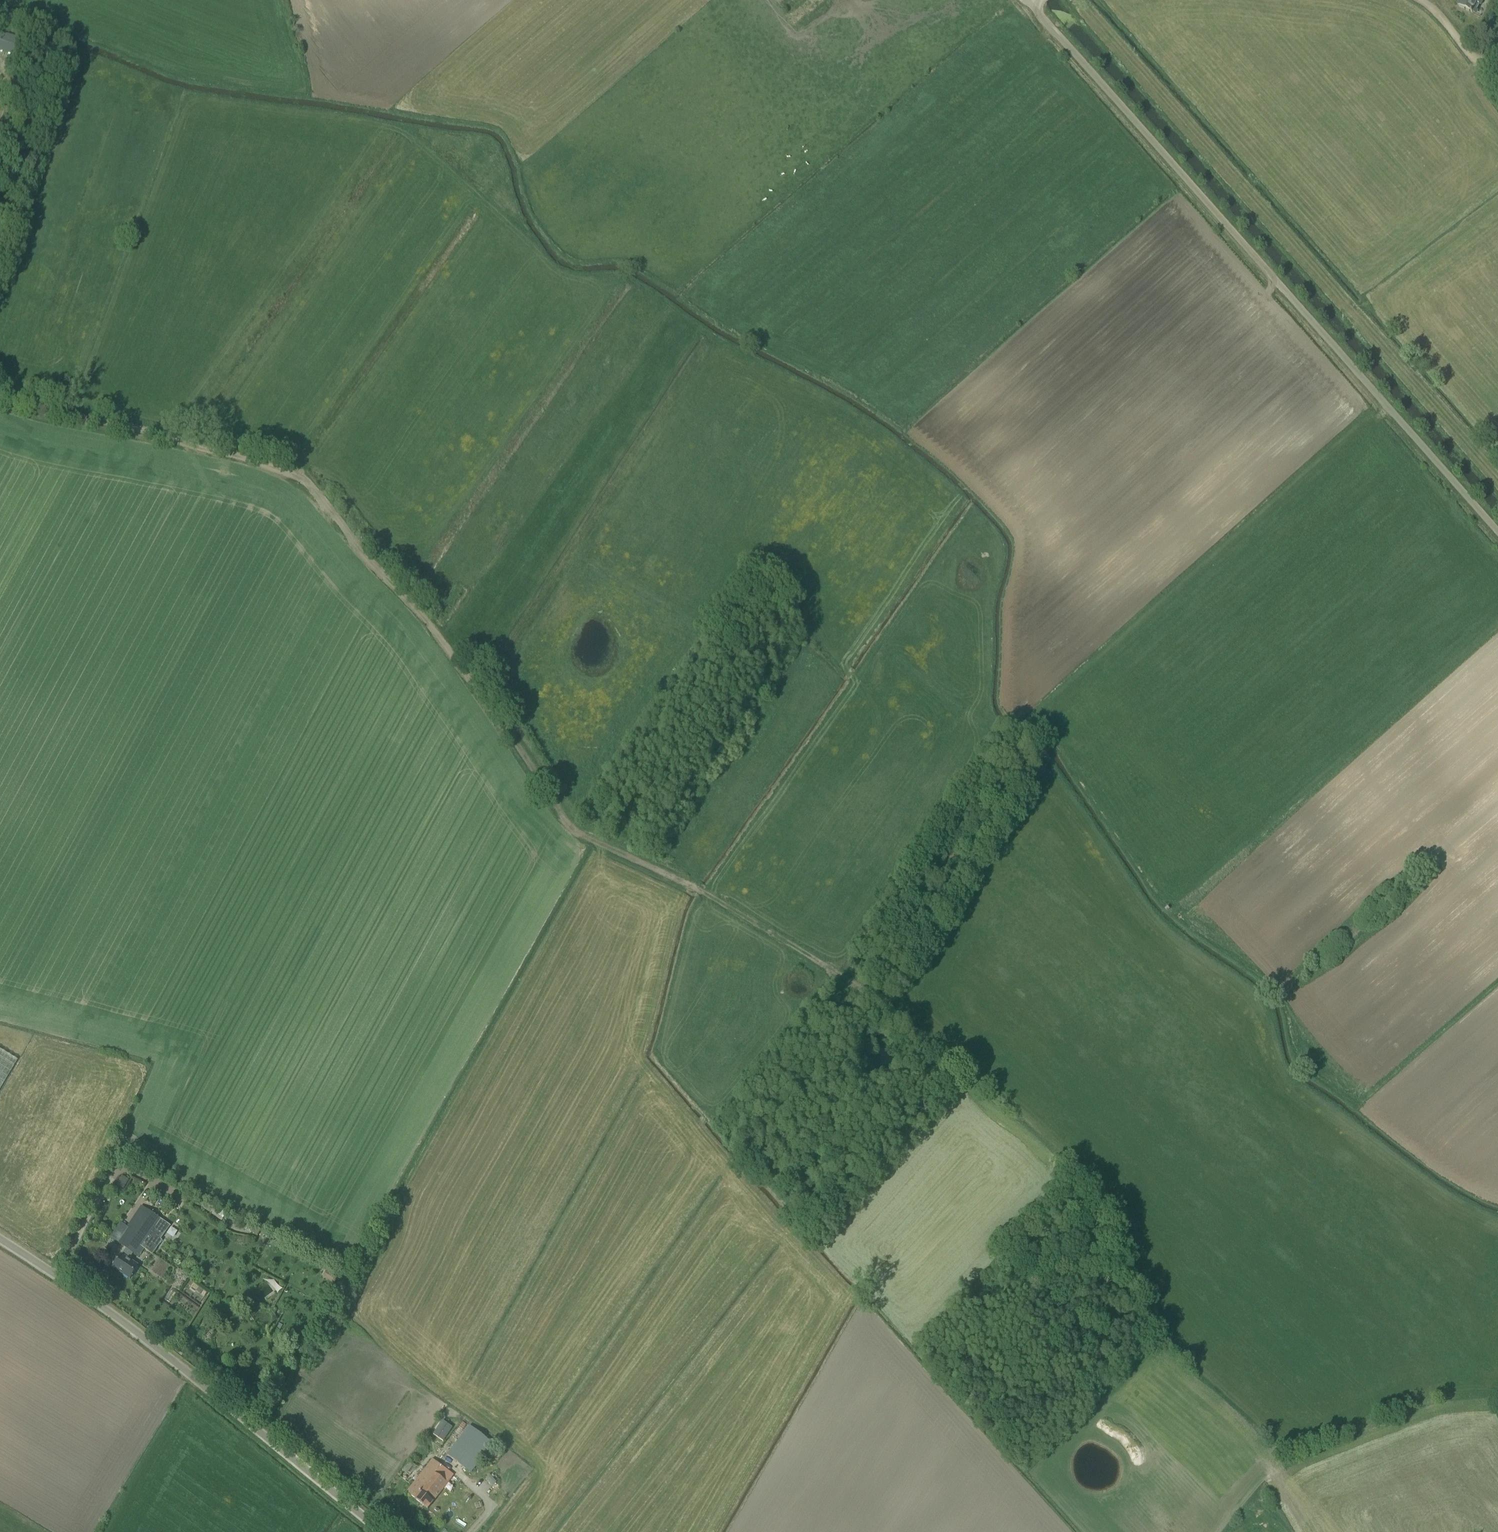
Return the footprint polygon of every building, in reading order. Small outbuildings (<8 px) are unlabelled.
[(1482,0),(1460,0),(1458,4),(1475,13),(1482,0)] [(23,40),(0,32),(0,51),(18,56),(23,40)] [(17,1060),(0,1050),(0,1088),(17,1060)] [(171,1225),(163,1220),(142,1206),(117,1242),(127,1249),(123,1255),(122,1255),(113,1267),(130,1278),(138,1266),(129,1260),(133,1253),(138,1256),(144,1248),(153,1254),(163,1240),(161,1239),(171,1225)] [(239,1378),(238,1383),(242,1386),(246,1384),(247,1379),(243,1376),(239,1378)] [(470,1473),(493,1443),(470,1425),(447,1454),(470,1473)] [(453,1475),(433,1459),(407,1492),(415,1498),(415,1499),(427,1509),(434,1501),(453,1475)]
